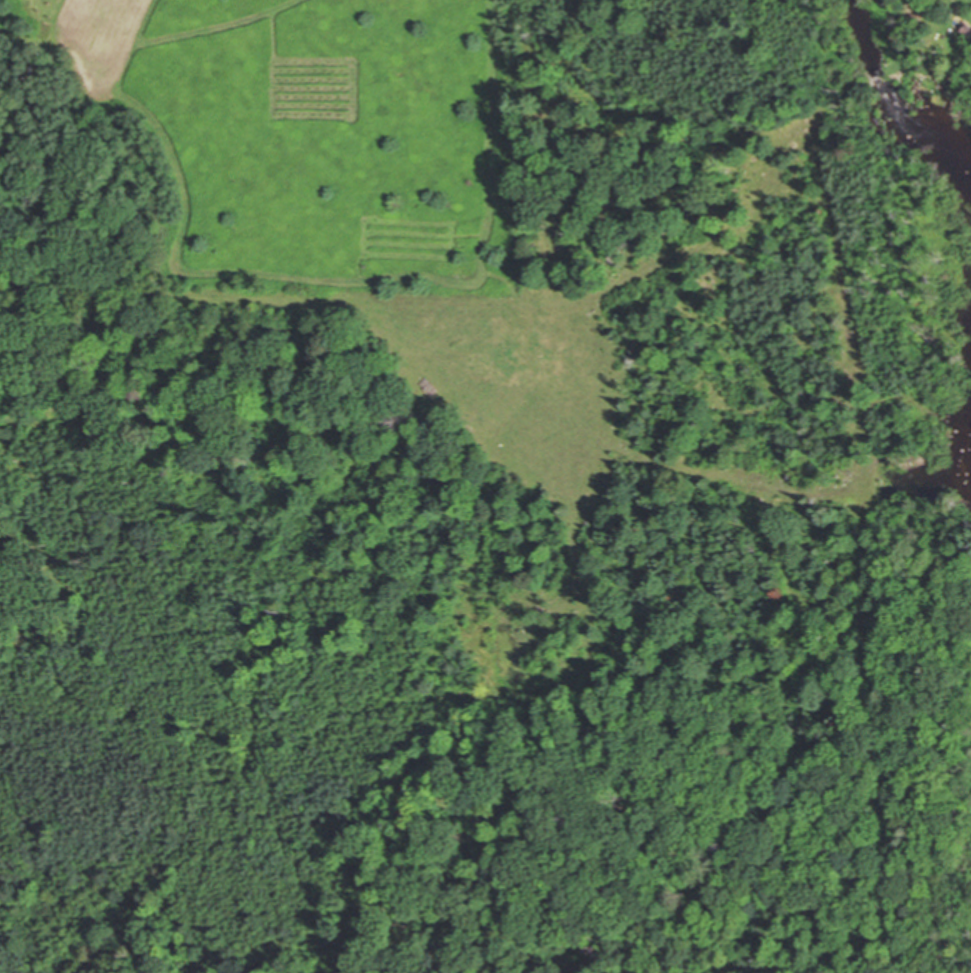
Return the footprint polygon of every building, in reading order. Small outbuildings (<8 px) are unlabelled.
[(970,42),(970,26),(963,33),(970,42)]
